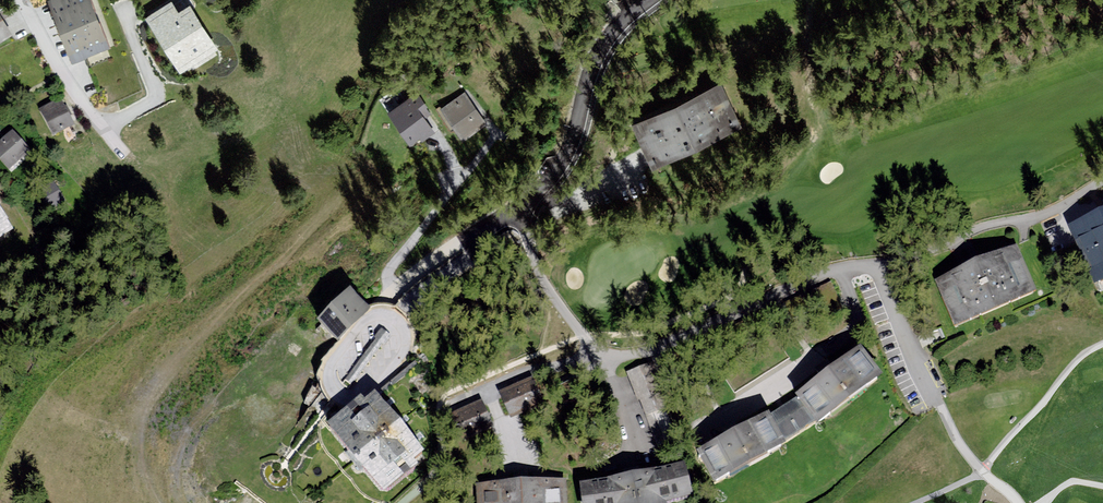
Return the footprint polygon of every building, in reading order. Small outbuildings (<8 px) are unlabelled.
[(66,63),(106,47),(87,0),(43,0),(40,1),(66,63)] [(182,54),(210,36),(188,0),(147,0),(141,3),(182,54)] [(18,33),(3,7),(0,9),(0,43),(18,33)] [(218,50),(194,64),(210,84),(235,72),(218,50)] [(711,83),(621,128),(644,174),(734,129),(711,83)] [(462,92),(436,110),(458,142),(484,124),(462,92)] [(432,116),(416,94),(386,115),(409,149),(432,133),(424,122),(432,116)] [(56,103),(31,114),(45,144),(70,132),(56,103)] [(0,147),(0,159),(13,173),(28,156),(12,133),(0,147)] [(53,209),(67,197),(52,181),(38,193),(53,209)] [(1062,231),(1085,289),(1102,282),(1102,213),(1062,231)] [(1009,250),(927,285),(947,330),(1029,294),(1009,250)] [(331,348),(366,314),(345,293),(310,327),(331,348)] [(630,364),(651,433),(675,426),(654,357),(630,364)] [(860,359),(795,410),(816,436),(881,386),(860,359)] [(525,388),(494,403),(506,426),(536,411),(525,388)] [(421,459),(361,391),(314,433),(374,500),(421,459)] [(492,430),(479,404),(448,418),(461,445),(492,430)] [(782,457),(765,427),(698,463),(715,494),(782,457)] [(568,490),(569,502),(685,502),(676,470),(568,490)] [(562,483),(470,487),(471,502),(563,502),(562,483)]
